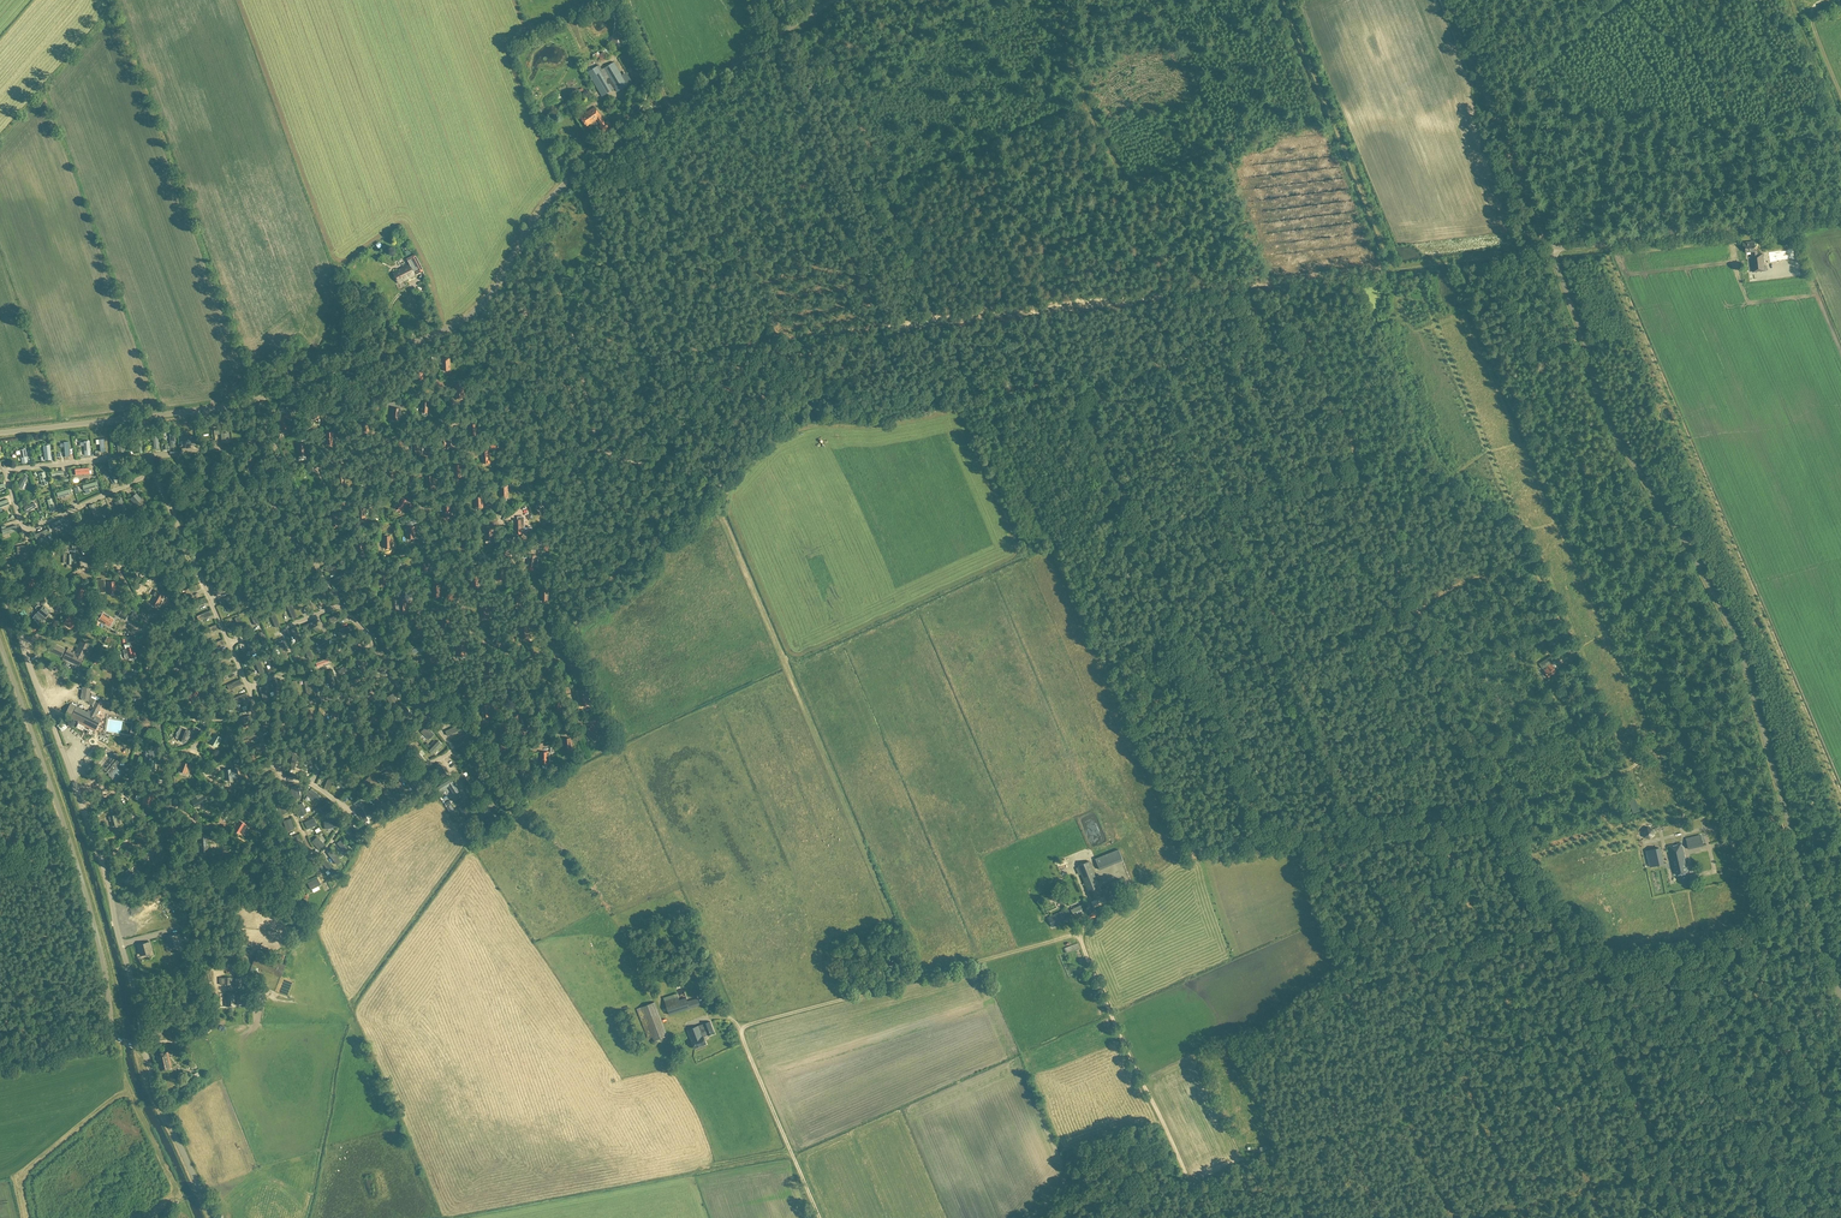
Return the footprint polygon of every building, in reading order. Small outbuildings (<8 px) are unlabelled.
[(619,36),(611,33),(608,41),(615,44),(619,36)] [(602,70),(599,65),(588,72),(602,96),(613,89),(615,88),(617,92),(628,85),(614,62),(602,70)] [(630,75),(625,78),(631,89),(636,86),(630,75)] [(595,107),(580,117),(587,126),(597,119),(601,125),(599,126),(603,132),(612,126),(608,120),(605,122),(601,116),(595,107)] [(1744,247),(1746,247),(1746,252),(1752,252),(1753,255),(1751,255),(1753,272),(1765,270),(1763,254),(1757,254),(1757,251),(1755,251),(1754,244),(1750,244),(1750,242),(1743,243),(1744,247)] [(407,255),(413,252),(411,247),(406,249),(407,250),(405,251),(407,255)] [(1793,249),(1769,252),(1770,263),(1794,259),(1793,249)] [(410,264),(393,273),(395,276),(394,277),(395,281),(397,281),(399,283),(423,271),(415,254),(407,259),(410,264)] [(450,369),(450,358),(442,359),(443,369),(450,369)] [(424,379),(423,369),(416,369),(416,379),(424,379)] [(369,400),(370,387),(362,387),(361,400),(369,400)] [(346,408),(346,395),(338,395),(338,408),(346,408)] [(422,401),(421,411),(429,411),(430,401),(422,401)] [(319,418),(317,406),(309,407),(311,419),(319,418)] [(391,418),(399,419),(400,419),(401,409),(393,408),(391,418)] [(278,418),(281,430),(288,428),(288,426),(290,426),(286,413),(281,414),(282,417),(278,418)] [(360,419),(361,431),(361,430),(368,429),(368,431),(368,419),(360,419)] [(478,435),(477,425),(469,425),(470,435),(478,435)] [(331,432),(325,433),(326,444),(326,443),(333,443),(333,444),(333,443),(336,442),(335,429),(331,429),(331,432)] [(222,444),(230,443),(229,432),(221,432),(222,444)] [(451,437),(448,437),(448,436),(440,437),(441,448),(449,448),(449,447),(451,446),(451,437)] [(118,453),(126,452),(125,441),(117,442),(118,453)] [(304,443),(297,444),(298,456),(298,454),(305,454),(305,455),(306,455),(304,443)] [(28,462),(25,449),(19,450),(22,464),(28,462)] [(490,461),(489,451),(482,451),(482,462),(490,461)] [(370,474),(371,463),(364,462),(363,473),(363,472),(370,473),(370,474)] [(462,475),(462,465),(454,465),(454,476),(462,475)] [(118,482),(111,470),(106,472),(114,485),(118,482)] [(48,483),(44,472),(39,474),(42,485),(48,483)] [(344,473),(336,474),(338,486),(338,485),(345,484),(345,485),(344,473)] [(28,476),(24,474),(17,486),(21,488),(28,476)] [(434,486),(434,476),(426,476),(427,487),(434,486)] [(98,486),(96,481),(83,485),(84,490),(98,486)] [(58,498),(72,494),(71,489),(57,493),(58,498)] [(142,500),(136,493),(130,499),(136,505),(142,500)] [(483,507),(482,496),(475,497),(475,507),(483,507)] [(399,497),(395,507),(402,510),(406,500),(399,497)] [(10,505),(8,499),(0,502),(0,508),(10,505)] [(115,502),(120,512),(126,509),(121,499),(115,502)] [(450,502),(450,506),(443,506),(443,516),(453,516),(453,502),(450,502)] [(36,506),(34,503),(24,508),(26,512),(36,506)] [(365,517),(364,506),(356,507),(358,518),(358,517),(365,516),(365,517)] [(31,517),(41,510),(38,507),(28,513),(31,517)] [(337,514),(336,514),(329,516),(332,527),(332,526),(339,524),(339,525),(340,525),(339,524),(341,523),(338,514),(337,514)] [(517,520),(515,520),(515,530),(516,530),(516,533),(522,533),(522,530),(524,530),(524,516),(519,517),(519,520),(517,520)] [(54,528),(67,522),(64,518),(52,524),(54,528)] [(2,529),(4,535),(17,530),(15,525),(2,529)] [(50,533),(48,529),(35,535),(37,539),(50,533)] [(111,542),(107,533),(100,536),(104,545),(111,542)] [(466,534),(458,535),(460,545),(467,544),(466,534)] [(28,545),(17,547),(18,554),(29,552),(28,545)] [(73,555),(68,555),(68,551),(63,551),(63,564),(73,564),(73,555)] [(138,562),(133,564),(137,573),(144,570),(141,563),(145,562),(142,555),(136,557),(138,562)] [(539,556),(537,556),(537,555),(529,555),(528,565),(538,566),(539,556)] [(429,569),(428,559),(420,559),(421,570),(429,569)] [(497,577),(504,577),(505,567),(498,566),(497,577)] [(388,583),(386,571),(379,572),(381,584),(381,583),(388,582),(388,583)] [(479,586),(479,576),(471,576),(471,587),(479,586)] [(29,590),(35,582),(28,577),(22,585),(29,590)] [(118,592),(117,583),(108,583),(108,592),(118,592)] [(74,596),(82,599),(85,590),(77,587),(74,596)] [(163,601),(162,600),(164,596),(163,595),(156,591),(153,595),(155,596),(151,602),(160,607),(163,601)] [(512,606),(520,607),(521,597),(513,596),(512,606)] [(407,609),(406,599),(398,600),(400,610),(407,609)] [(208,601),(195,606),(197,613),(211,608),(208,601)] [(51,611),(43,605),(37,612),(45,618),(51,611)] [(489,616),(488,605),(481,606),(481,616),(489,616)] [(98,620),(109,627),(114,620),(103,613),(98,620)] [(442,625),(449,626),(450,616),(443,615),(442,625)] [(76,621),(69,616),(68,616),(67,616),(65,619),(66,620),(65,621),(70,625),(69,627),(71,629),(76,621)] [(548,619),(547,629),(555,630),(555,619),(548,619)] [(172,622),(164,624),(166,634),(174,632),(172,622)] [(421,634),(421,624),(413,624),(414,635),(421,634)] [(521,637),(528,637),(529,627),(521,626),(521,637)] [(117,641),(109,638),(107,637),(104,642),(115,646),(117,641)] [(78,666),(86,647),(88,648),(90,643),(81,639),(79,644),(79,645),(75,654),(66,650),(62,659),(78,666)] [(465,652),(465,642),(457,642),(458,653),(465,652)] [(64,649),(53,645),(50,652),(60,657),(64,649)] [(136,658),(136,657),(133,646),(132,647),(126,649),(125,649),(123,650),(124,654),(127,654),(129,660),(130,660),(136,658)] [(435,662),(434,652),(426,653),(427,663),(435,662)] [(174,657),(171,666),(180,669),(182,659),(174,657)] [(575,668),(574,658),(567,659),(568,669),(575,668)] [(550,674),(550,663),(542,664),(543,674),(550,674)] [(1544,671),(1549,677),(1556,672),(1551,664),(1547,667),(1548,668),(1544,671)] [(468,681),(460,682),(462,692),(469,691),(468,681)] [(515,692),(514,681),(507,681),(507,692),(515,692)] [(193,687),(185,693),(191,701),(192,700),(193,701),(197,698),(196,697),(199,694),(193,687)] [(142,692),(133,689),(130,697),(139,701),(142,692)] [(581,705),(588,703),(590,702),(587,689),(582,690),(583,693),(578,694),(581,705)] [(88,711),(87,713),(70,704),(65,714),(95,729),(101,719),(95,716),(102,703),(103,701),(98,698),(96,700),(91,697),(88,703),(94,706),(91,712),(88,711)] [(561,698),(554,699),(555,710),(563,709),(561,698)] [(490,714),(489,704),(481,705),(483,715),(490,714)] [(530,716),(523,717),(525,727),(532,726),(530,716)] [(388,733),(389,735),(401,728),(401,727),(400,728),(396,720),(397,719),(384,727),(385,729),(386,728),(389,732),(388,733)] [(599,734),(592,726),(587,731),(594,739),(599,734)] [(190,732),(179,728),(176,738),(186,742),(190,732)] [(429,728),(423,733),(432,743),(438,738),(429,728)] [(452,740),(465,734),(462,728),(450,733),(451,736),(450,736),(452,740)] [(506,731),(499,732),(499,742),(507,742),(506,731)] [(224,736),(222,740),(227,743),(229,739),(230,739),(231,737),(228,735),(226,734),(224,736)] [(221,739),(214,735),(209,743),(217,747),(221,739)] [(410,736),(400,741),(404,748),(414,743),(410,736)] [(572,748),(571,738),(564,738),(564,749),(572,748)] [(437,757),(446,747),(442,743),(432,752),(437,757)] [(157,750),(144,751),(145,758),(149,758),(149,761),(147,761),(146,771),(155,771),(155,761),(152,761),(152,758),(157,757),(157,750)] [(549,763),(549,761),(550,761),(549,753),(548,753),(548,752),(541,752),(541,763),(549,763)] [(116,765),(121,760),(115,755),(104,769),(112,776),(111,776),(111,777),(111,776),(116,780),(123,772),(118,768),(119,767),(116,765)] [(88,765),(93,768),(98,760),(93,757),(88,765)] [(403,761),(399,765),(407,773),(411,769),(403,761)] [(188,766),(180,762),(177,772),(185,775),(188,766)] [(527,777),(524,767),(517,769),(519,779),(527,777)] [(232,771),(232,770),(224,771),(225,781),(233,780),(233,779),(237,778),(237,770),(232,771)] [(326,789),(331,791),(336,778),(331,776),(326,789)] [(344,789),(349,782),(340,777),(336,783),(344,789)] [(290,788),(293,799),(300,797),(297,786),(290,788)] [(274,800),(282,794),(278,787),(270,793),(274,800)] [(315,801),(319,795),(311,789),(306,795),(315,801)] [(195,808),(196,808),(208,801),(207,801),(206,798),(208,797),(205,791),(196,796),(197,798),(192,801),(196,807),(195,808)] [(151,799),(153,795),(145,793),(142,802),(150,805),(150,804),(151,804),(153,800),(151,799)] [(281,816),(288,813),(283,803),(276,806),(281,816)] [(295,806),(300,816),(307,813),(302,803),(295,806)] [(324,815),(333,809),(329,803),(320,809),(324,815)] [(118,819),(117,820),(116,816),(109,818),(111,827),(118,825),(120,824),(118,819)] [(317,825),(314,818),(304,822),(308,829),(317,825)] [(287,832),(294,829),(290,819),(283,822),(287,832)] [(239,821),(238,821),(232,830),(239,835),(240,833),(241,835),(247,827),(245,826),(245,825),(244,826),(238,822),(239,821)] [(325,824),(328,830),(335,827),(333,821),(325,824)] [(178,826),(171,822),(166,830),(174,834),(178,826)] [(1645,837),(1650,838),(1654,835),(1654,834),(1653,830),(1653,829),(1648,828),(1644,831),(1644,832),(1645,836),(1645,837)] [(302,841),(299,834),(289,839),(292,846),(302,841)] [(198,837),(198,841),(199,853),(207,853),(207,837),(198,837)] [(311,842),(319,850),(325,844),(317,837),(311,842)] [(1673,845),(1668,846),(1672,861),(1673,861),(1676,875),(1687,872),(1684,858),(1685,858),(1682,846),(1681,846),(1681,845),(1682,845),(1681,843),(1677,844),(1677,845),(1673,845)] [(1659,848),(1646,851),(1650,867),(1663,864),(1659,848)] [(308,856),(305,849),(296,854),(299,860),(308,856)] [(167,856),(168,855),(162,851),(161,851),(160,850),(155,858),(155,859),(155,860),(156,860),(163,864),(163,863),(166,859),(167,860),(168,857),(167,856)] [(1100,870),(1107,867),(1103,855),(1095,859),(1100,870)] [(1093,907),(1106,902),(1112,899),(1108,887),(1101,890),(1090,861),(1078,866),(1092,902),(1091,902),(1093,907)] [(314,872),(311,865),(302,869),(305,876),(314,872)] [(125,873),(127,875),(123,878),(128,884),(135,877),(128,870),(125,873)] [(321,885),(317,878),(307,883),(311,890),(321,885)] [(1112,883),(1114,889),(1123,885),(1120,879),(1112,883)] [(1059,892),(1050,895),(1052,900),(1061,897),(1059,892)] [(1081,905),(1071,910),(1074,917),(1084,913),(1084,912),(1081,905)] [(1053,927),(1072,918),(1068,908),(1048,917),(1053,927)] [(1094,911),(1088,916),(1091,920),(1097,915),(1094,911)] [(179,934),(168,937),(170,945),(169,940),(171,939),(173,944),(181,942),(179,934)] [(150,942),(139,945),(141,953),(150,951),(148,945),(150,945),(152,950),(150,942)] [(1080,948),(1078,943),(1064,948),(1066,953),(1080,948)] [(227,959),(227,968),(237,968),(237,953),(224,952),(224,959),(227,959)] [(257,952),(252,966),(251,966),(250,969),(257,972),(258,969),(280,978),(286,964),(257,952)] [(233,985),(241,987),(245,976),(237,973),(233,985)] [(237,994),(225,994),(225,1008),(237,1008),(237,1005),(242,1005),(242,995),(237,995),(237,994)] [(689,1007),(689,1008),(704,1005),(703,996),(681,1000),(680,996),(666,999),(669,1011),(689,1007)] [(655,1002),(637,1009),(649,1040),(653,1038),(654,1041),(668,1035),(655,1002)] [(699,1025),(687,1030),(694,1048),(706,1044),(703,1037),(714,1033),(710,1021),(702,1024),(699,1025)] [(153,1030),(155,1040),(162,1039),(160,1028),(153,1030)] [(164,1030),(166,1038),(174,1036),(171,1028),(164,1030)] [(168,1052),(155,1055),(159,1071),(172,1068),(168,1052)]
